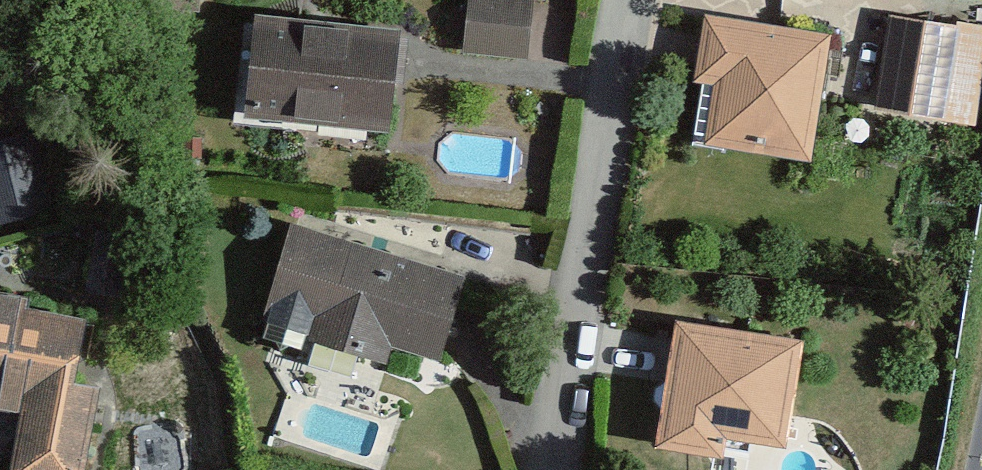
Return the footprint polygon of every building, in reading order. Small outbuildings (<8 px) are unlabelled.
[(464,54),(521,58),(525,0),(468,0),(464,54)] [(949,33),(891,22),(875,108),(934,119),(949,33)] [(387,41),(253,26),(243,122),(377,136),(387,41)] [(819,47),(707,31),(700,80),(721,83),(712,146),(803,159),(819,47)] [(53,209),(38,129),(0,136),(0,218),(53,209)] [(454,291),(291,238),(261,333),(378,370),(384,350),(430,365),(454,291)] [(21,415),(11,469),(73,469),(84,402),(62,398),(73,333),(12,322),(14,310),(0,308),(0,412),(21,415)] [(790,356),(679,338),(661,448),(712,456),(716,437),(775,446),(790,356)]
